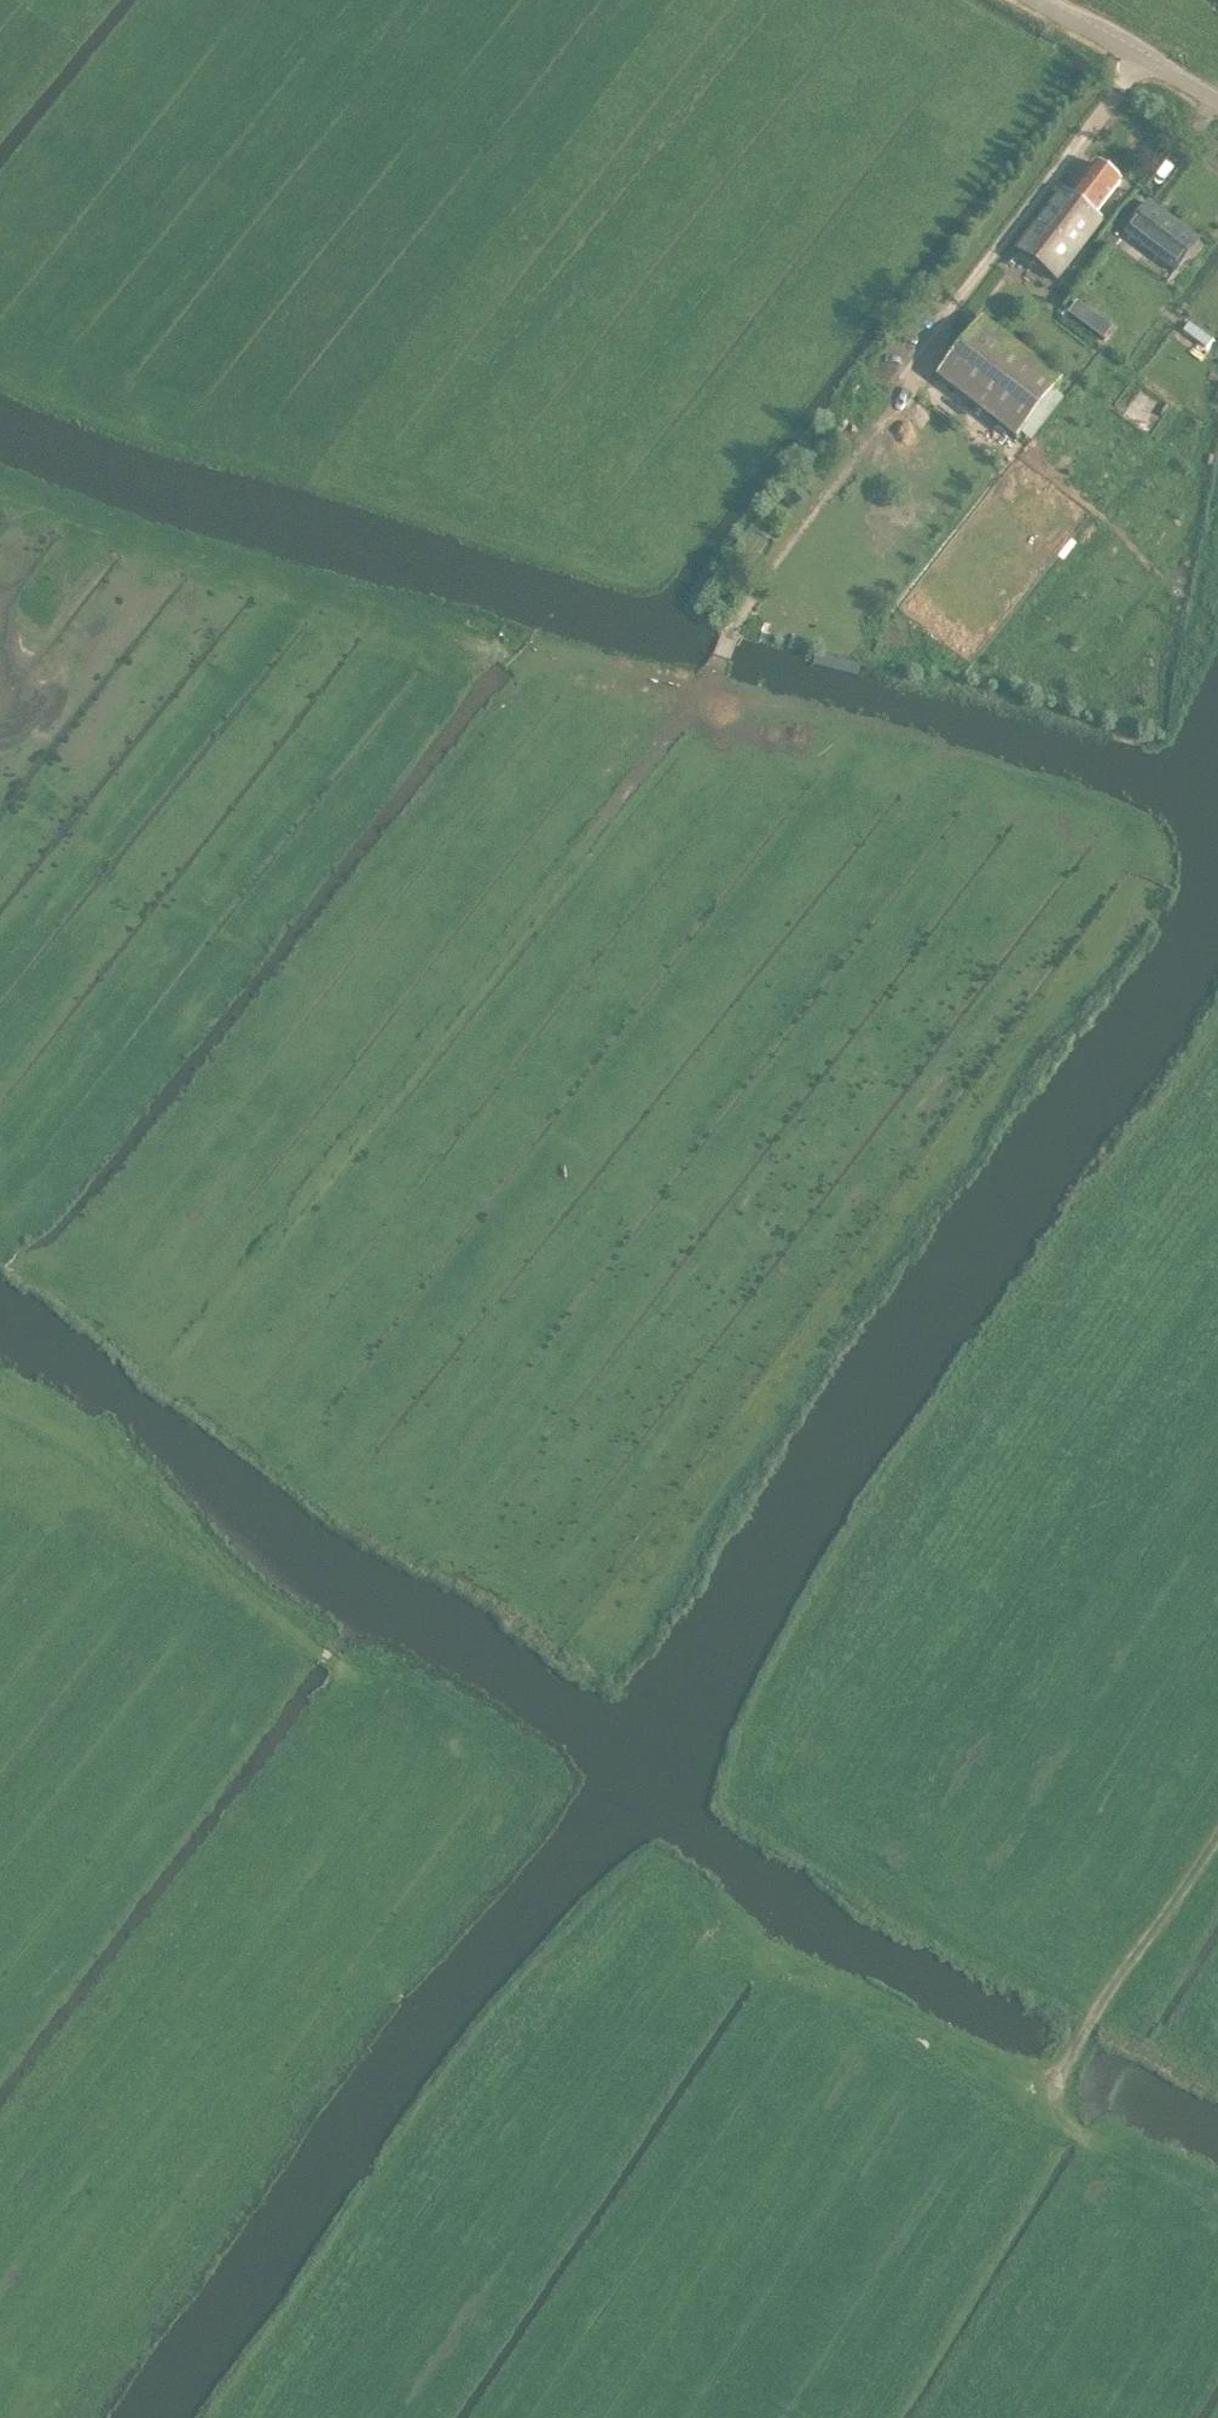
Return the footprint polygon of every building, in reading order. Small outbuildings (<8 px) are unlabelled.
[(1018,248),(1057,277),(1095,228),(1102,218),(1095,213),(1120,180),(1095,162),(1070,194),(1063,189),(1025,240),(1018,248)] [(1126,231),(1136,239),(1131,247),(1145,255),(1149,249),(1176,269),(1199,240),(1148,202),(1137,216),(1126,231)] [(1117,239),(1108,232),(1102,238),(1112,246),(1117,239)] [(1105,316),(1086,301),(1074,317),(1093,332),(1105,316)] [(936,375),(1018,437),(1063,378),(982,317),(936,375)] [(1164,403),(1157,411),(1161,413),(1162,415),(1169,406),(1164,403)]
